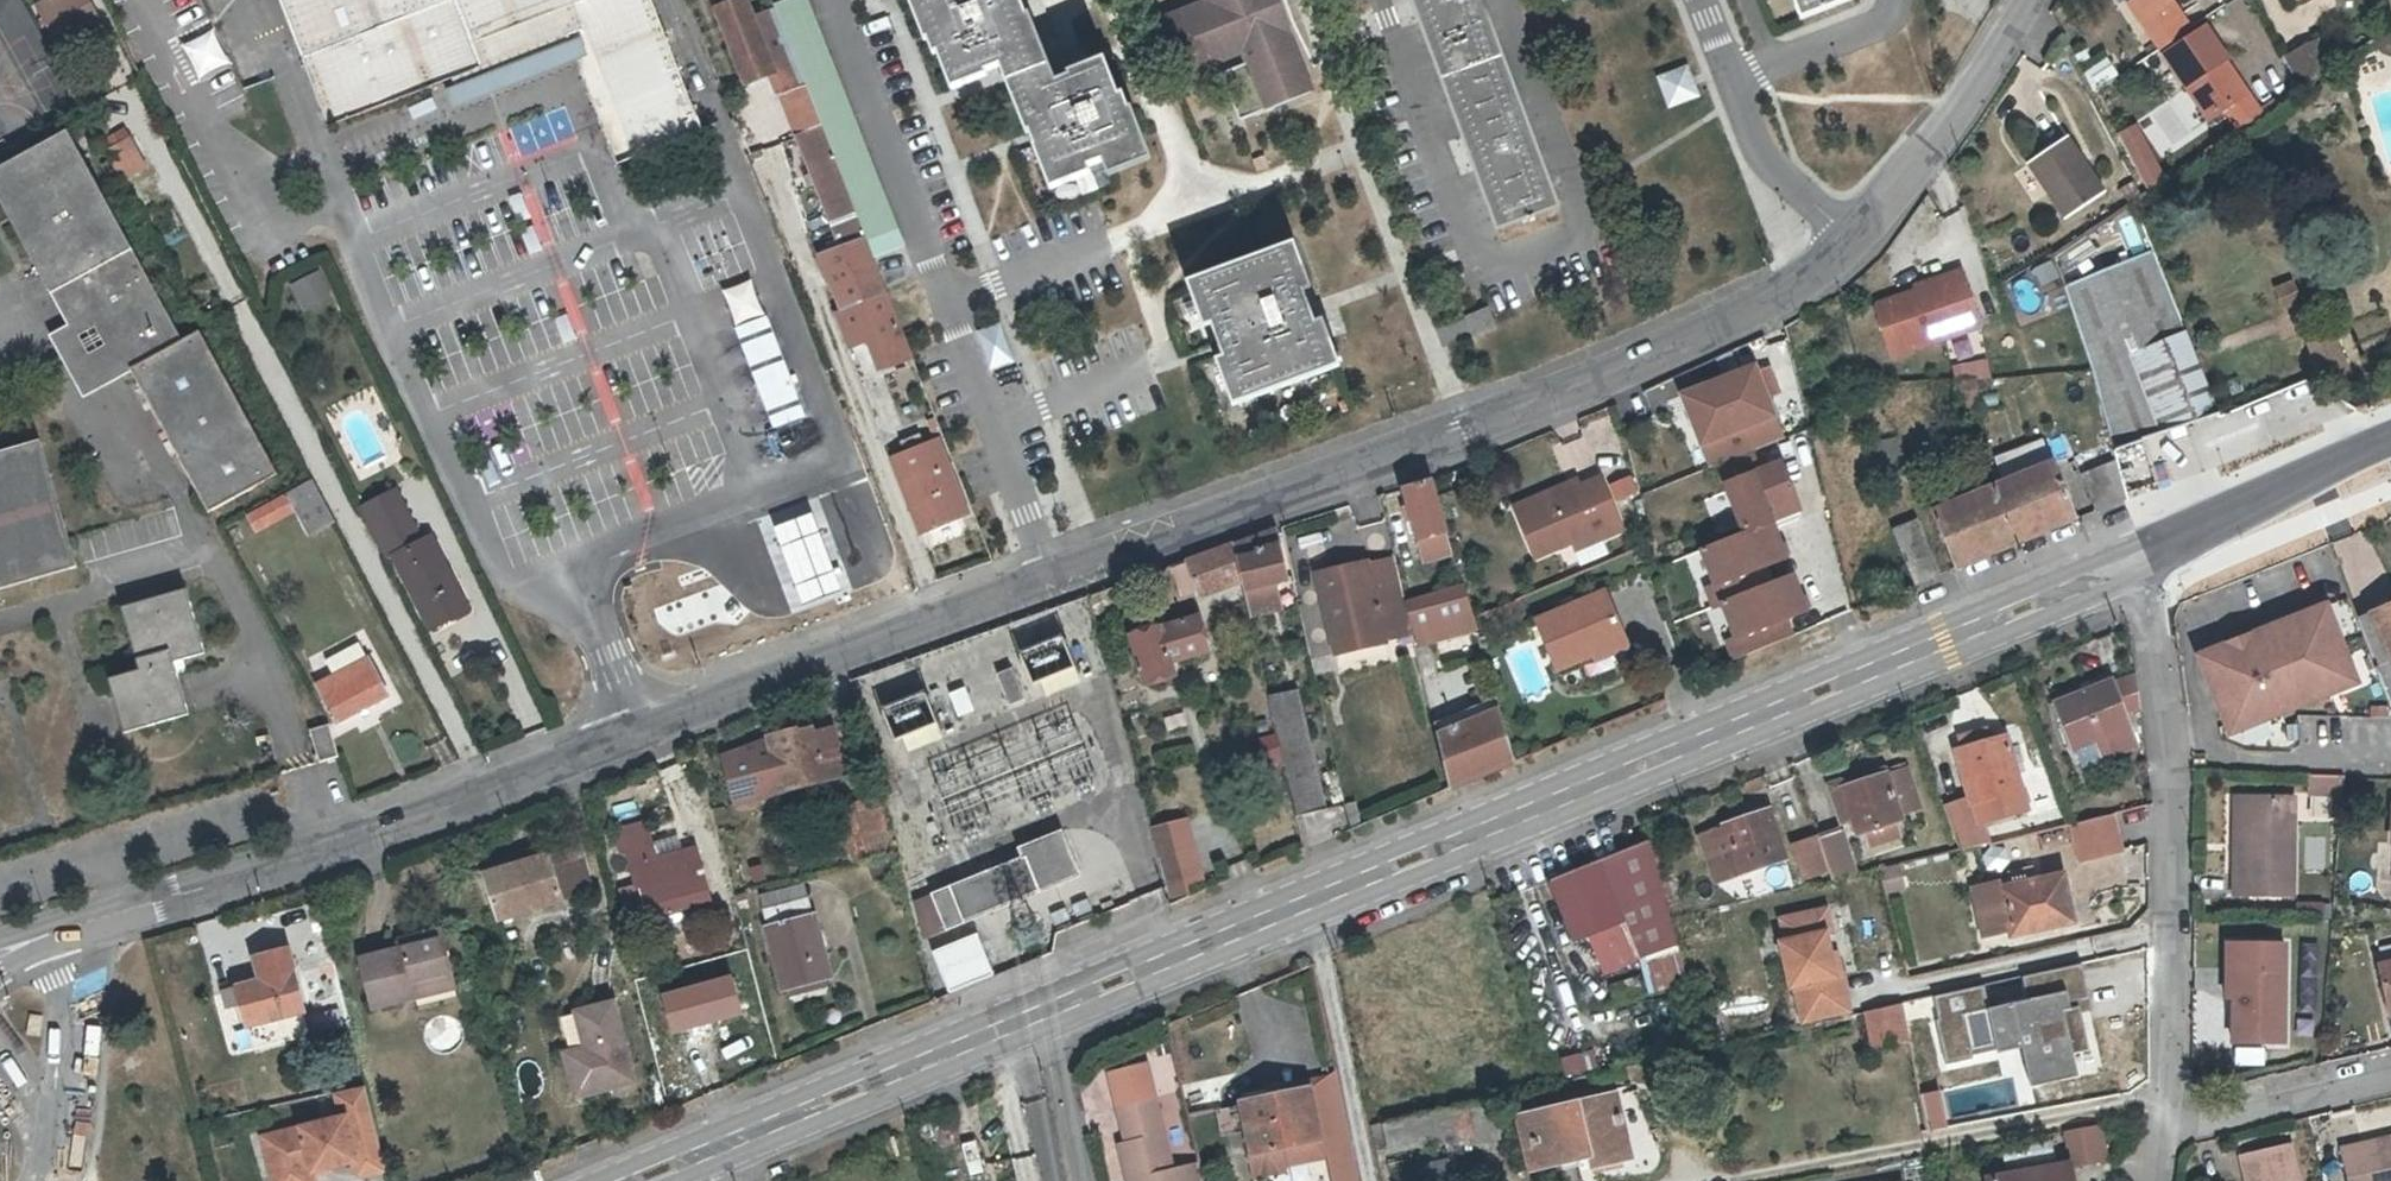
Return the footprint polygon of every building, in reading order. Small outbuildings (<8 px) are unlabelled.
[(56,85),(26,28),(31,25),(18,0),(0,0),(0,27),(36,95),(56,85)] [(33,5),(56,49),(103,26),(90,0),(43,0),(33,5)] [(368,22),(360,0),(278,0),(298,50),(368,22)] [(505,44),(497,25),(524,15),(531,33),(576,16),(583,33),(628,147),(697,120),(649,0),(360,0),(368,22),(298,50),(325,117),(445,68),(505,44)] [(766,65),(774,85),(776,85),(785,107),(792,123),(815,113),(817,112),(774,5),(772,0),(764,0),(748,6),(746,0),(712,0),(743,74),(766,65)] [(906,247),(807,0),(786,0),(774,5),(817,112),(866,233),(876,259),(905,247),(906,247)] [(1039,144),(1062,199),(1102,183),(1099,178),(1113,173),(1115,178),(1161,160),(1142,112),(1138,113),(1130,94),(1124,96),(1111,64),(1080,76),(1082,80),(1066,87),(1039,22),(1035,24),(1026,0),(916,0),(936,47),(939,46),(945,63),(950,61),(965,96),(993,85),(992,81),(1005,76),(1034,145),(1039,144)] [(1148,12),(1173,80),(1243,54),(1246,64),(1225,72),(1241,116),(1264,108),(1313,90),(1281,0),(1182,0),(1148,12)] [(1504,226),(1564,203),(1487,0),(1416,0),(1504,226)] [(1805,15),(1843,0),(1799,0),(1805,15)] [(2145,15),(2153,9),(2147,0),(2135,0),(2145,15)] [(2185,12),(2177,0),(2147,0),(2153,9),(2145,15),(2156,30),(2185,12)] [(2156,30),(2164,44),(2193,25),(2185,12),(2156,30)] [(497,25),(505,44),(531,33),(524,15),(497,25)] [(445,68),(452,85),(540,50),(566,40),(583,33),(576,16),(531,33),(505,44),(445,68)] [(2164,44),(2169,51),(2198,33),(2193,25),(2164,44)] [(2198,33),(2169,51),(2213,117),(2230,106),(2243,97),(2221,64),(2230,58),(2208,25),(2198,33)] [(195,77),(226,62),(210,27),(179,42),(195,77)] [(583,33),(566,40),(612,153),(628,147),(583,33)] [(2318,41),(2290,56),(2303,80),(2331,65),(2318,41)] [(2090,90),(2116,77),(2107,57),(2080,70),(2090,90)] [(2252,91),(2230,58),(2221,64),(2243,97),(2252,91)] [(1685,63),(1651,74),(1663,108),(1696,96),(1685,63)] [(2243,97),(2230,106),(2244,126),(2266,111),(2252,91),(2243,97)] [(792,123),(800,141),(823,132),(815,113),(792,123)] [(519,152),(540,148),(535,121),(513,125),(519,152)] [(2137,121),(2116,130),(2140,190),(2161,181),(2137,121)] [(71,322),(111,300),(144,358),(132,365),(211,505),(280,467),(203,328),(187,336),(63,123),(0,159),(0,195),(71,322)] [(120,171),(144,158),(128,129),(104,142),(120,171)] [(837,233),(877,333),(870,336),(882,364),(911,353),(885,287),(863,235),(863,234),(823,132),(800,141),(831,218),(837,233)] [(2106,191),(2071,137),(2033,163),(2071,217),(2106,191)] [(1265,154),(1251,159),(1256,172),(1270,167),(1265,154)] [(2063,273),(2095,253),(2083,232),(2050,252),(2063,273)] [(877,333),(837,233),(816,242),(837,296),(831,299),(849,345),(870,336),(877,333)] [(1233,359),(1226,362),(1244,406),(1350,367),(1333,322),(1326,324),(1319,306),(1312,291),(1320,288),(1302,245),(1196,285),(1213,329),(1220,326),(1233,359)] [(2153,250),(2081,278),(2065,285),(2092,372),(2113,453),(2217,408),(2153,250)] [(2029,267),(2038,290),(2057,282),(2048,260),(2029,267)] [(300,311),(330,297),(316,268),(287,283),(300,311)] [(1943,282),(1873,307),(1890,358),(1979,326),(1960,271),(1941,278),(1943,282)] [(2300,301),(2294,285),(2278,291),(2285,307),(2300,301)] [(111,300),(71,322),(55,330),(87,389),(132,365),(144,358),(111,300)] [(1484,332),(1496,328),(1489,308),(1467,316),(1474,336),(1484,332)] [(769,428),(803,415),(763,313),(729,326),(769,428)] [(2345,376),(2331,335),(2312,342),(2326,382),(2345,376)] [(1951,363),(1953,384),(1986,381),(1985,360),(1951,363)] [(1787,439),(1760,363),(1681,392),(1708,467),(1787,439)] [(1990,383),(1975,384),(1977,398),(1991,397),(1990,383)] [(1980,416),(1977,398),(1975,384),(1954,385),(1956,404),(1966,403),(1968,418),(1980,416)] [(81,561),(46,435),(0,447),(0,584),(81,561)] [(1998,474),(2045,456),(2039,440),(1992,458),(1998,474)] [(938,441),(891,460),(919,531),(966,511),(938,441)] [(1745,539),(1772,528),(1765,511),(1794,500),(1780,466),(1760,474),(1752,455),(1717,468),(1745,539)] [(2091,507),(2124,498),(2113,461),(2081,469),(2091,507)] [(2050,467),(1993,490),(2015,548),(2074,525),(2050,467)] [(249,505),(257,521),(286,505),(299,527),(335,507),(315,469),(249,505)] [(1605,483),(1613,503),(1637,493),(1629,474),(1605,483)] [(1595,535),(1598,544),(1619,536),(1599,483),(1577,491),(1514,516),(1531,561),(1570,546),(1595,535)] [(1575,484),(1512,510),(1514,516),(1577,491),(1575,484)] [(1413,523),(1425,563),(1453,555),(1432,485),(1404,493),(1410,512),(1413,523)] [(418,537),(393,486),(363,501),(389,551),(397,547),(432,621),(470,602),(434,529),(418,537)] [(2015,548),(1993,490),(1934,514),(1956,571),(2015,548)] [(1800,516),(1794,500),(1765,511),(1772,528),(1800,516)] [(1406,525),(1413,523),(1410,512),(1403,514),(1406,525)] [(1915,587),(1939,578),(1916,522),(1891,531),(1892,535),(1915,587)] [(1780,525),(1705,556),(1723,600),(1798,570),(1780,525)] [(1245,595),(1272,589),(1284,586),(1275,551),(1271,535),(1233,549),(1242,585),(1245,595)] [(1573,554),(1598,544),(1595,535),(1570,546),(1573,554)] [(1198,600),(1242,585),(1233,549),(1232,548),(1188,564),(1198,600)] [(1362,570),(1313,581),(1334,659),(1382,646),(1381,642),(1411,635),(1404,607),(1394,564),(1364,572),(1362,570)] [(1798,575),(1722,605),(1740,650),(1816,619),(1798,575)] [(1407,606),(1414,628),(1470,610),(1463,588),(1407,606)] [(1275,600),(1272,589),(1245,595),(1251,621),(1271,617),(1268,602),(1275,600)] [(136,672),(110,679),(124,730),(186,713),(172,661),(199,654),(181,590),(119,609),(136,672)] [(1601,596),(1533,623),(1553,676),(1622,649),(1601,596)] [(1279,615),(1275,600),(1268,602),(1271,617),(1279,615)] [(2326,607),(2208,653),(2201,667),(2224,726),(2237,732),(2357,685),(2326,607)] [(2361,619),(2380,666),(2376,668),(2390,707),(2390,608),(2361,619)] [(1470,610),(1414,628),(1421,652),(1477,636),(1470,610)] [(1197,619),(1131,640),(1144,685),(1174,676),(1170,662),(1206,651),(1197,619)] [(338,707),(390,681),(371,644),(370,645),(362,628),(329,645),(337,662),(320,670),(338,707)] [(1009,667),(993,674),(1006,704),(1022,697),(1009,667)] [(2112,682),(2057,703),(2074,746),(2082,766),(2133,746),(2126,729),(2129,727),(2124,714),(2144,711),(2140,679),(2113,685),(2112,682)] [(962,687),(947,693),(955,715),(971,709),(962,687)] [(896,755),(937,739),(918,690),(878,706),(896,755)] [(1296,819),(1323,813),(1298,691),(1271,697),(1296,819)] [(1497,701),(1435,729),(1450,790),(1515,762),(1497,701)] [(330,726),(310,731),(319,763),(339,758),(330,726)] [(798,730),(768,738),(782,792),(845,776),(832,729),(800,737),(798,730)] [(1961,742),(1963,749),(1991,741),(1988,729),(1965,735),(1961,742)] [(1963,749),(1958,751),(1973,798),(1975,803),(1977,802),(2023,790),(2005,737),(1991,741),(1963,749)] [(765,738),(719,756),(733,809),(780,796),(765,738)] [(1860,837),(1873,832),(1898,823),(1905,820),(1902,815),(1921,807),(1906,767),(1887,775),(1887,773),(1832,794),(1843,825),(1854,821),(1860,837)] [(2344,778),(2309,777),(2309,796),(2323,797),(2321,815),(2341,817),(2344,778)] [(2023,790),(1977,802),(1983,824),(2029,808),(2023,790)] [(1973,798),(1945,807),(1959,845),(1987,839),(1983,824),(1977,802),(1975,803),(1973,798)] [(2294,802),(2242,801),(2241,882),(2234,882),(2234,896),(2293,897),(2294,802)] [(2235,801),(2234,882),(2241,882),(2242,801),(2235,801)] [(880,804),(841,815),(855,865),(895,855),(880,804)] [(1773,810),(1696,835),(1713,886),(1790,861),(1773,810)] [(2076,821),(2071,822),(2078,858),(2113,851),(2106,815),(2076,821)] [(932,935),(1076,874),(1057,828),(1005,850),(1008,856),(915,896),(932,935)] [(1846,831),(1820,839),(1830,874),(1833,884),(1860,876),(1846,831)] [(1830,874),(1820,839),(1818,835),(1791,844),(1804,883),(1830,874)] [(1652,842),(1554,881),(1578,940),(1594,933),(1606,961),(1636,946),(1639,951),(1677,933),(1669,904),(1652,842)] [(652,847),(628,853),(645,922),(706,907),(698,877),(704,875),(698,853),(656,862),(652,847)] [(1161,856),(1173,901),(1193,896),(1189,882),(1203,878),(1194,847),(1161,856)] [(579,849),(485,875),(498,919),(591,893),(579,849)] [(1907,891),(1902,867),(1881,872),(1886,895),(1907,891)] [(2005,887),(2003,888),(2011,929),(2044,923),(2045,928),(2075,922),(2064,874),(2005,887)] [(1987,934),(2011,929),(2003,888),(2005,887),(2004,882),(1978,887),(1987,934)] [(806,898),(761,910),(781,990),(826,978),(806,898)] [(1853,1018),(1845,978),(1839,979),(1834,957),(1830,937),(1836,935),(1831,912),(1786,922),(1790,944),(1785,945),(1794,989),(1798,988),(1806,1028),(1853,1018)] [(944,991),(990,973),(973,930),(927,949),(944,991)] [(409,942),(419,987),(452,979),(439,933),(409,942)] [(375,1009),(417,997),(414,988),(419,987),(409,942),(401,944),(401,948),(361,959),(375,1009)] [(232,990),(237,1006),(243,1028),(299,1013),(282,953),(251,961),(257,984),(232,990)] [(1840,956),(1834,957),(1839,979),(1845,978),(1840,956)] [(335,960),(297,971),(306,1004),(344,994),(335,960)] [(2378,968),(2389,1006),(2390,1005),(2390,965),(2378,968)] [(2285,1043),(2286,968),(2236,967),(2235,1042),(2285,1043)] [(454,987),(452,979),(419,987),(422,996),(454,987)] [(221,1010),(237,1006),(232,990),(217,994),(221,1010)] [(2067,991),(1966,1014),(1975,1053),(2021,1043),(2031,1087),(2078,1077),(2063,1012),(2071,1010),(2067,991)] [(619,1001),(578,1012),(587,1049),(568,1054),(580,1100),(641,1084),(619,1001)] [(1867,1015),(1874,1049),(1912,1042),(1905,1007),(1886,1011),(1867,1015)] [(1333,1159),(1356,1155),(1339,1072),(1312,1092),(1323,1143),(1333,1159)] [(259,1137),(270,1180),(313,1180),(312,1178),(347,1170),(362,1180),(363,1180),(384,1176),(364,1090),(335,1097),(340,1118),(259,1137)] [(1312,1092),(1245,1104),(1255,1155),(1315,1144),(1323,1143),(1312,1092)] [(1157,1099),(1141,1103),(1145,1117),(1160,1114),(1157,1099)] [(1617,1099),(1526,1119),(1539,1174),(1592,1163),(1593,1170),(1632,1161),(1617,1099)] [(1185,1168),(1174,1170),(1160,1114),(1145,1117),(1141,1103),(1122,1107),(1130,1143),(1125,1144),(1134,1180),(1188,1180),(1185,1168)] [(1315,1144),(1255,1155),(1251,1156),(1256,1179),(1288,1173),(1286,1167),(1318,1161),(1315,1144)] [(2365,1155),(2363,1148),(2344,1153),(2350,1180),(2390,1180),(2390,1148),(2365,1155)] [(2292,1152),(2243,1163),(2247,1180),(2299,1180),(2292,1152)] [(1337,1180),(1361,1180),(1356,1155),(1333,1159),(1337,1180)] [(1185,1168),(1188,1180),(1206,1180),(1202,1164),(1185,1168)] [(1997,1178),(1998,1180),(2075,1180),(2072,1164),(1997,1178)]
